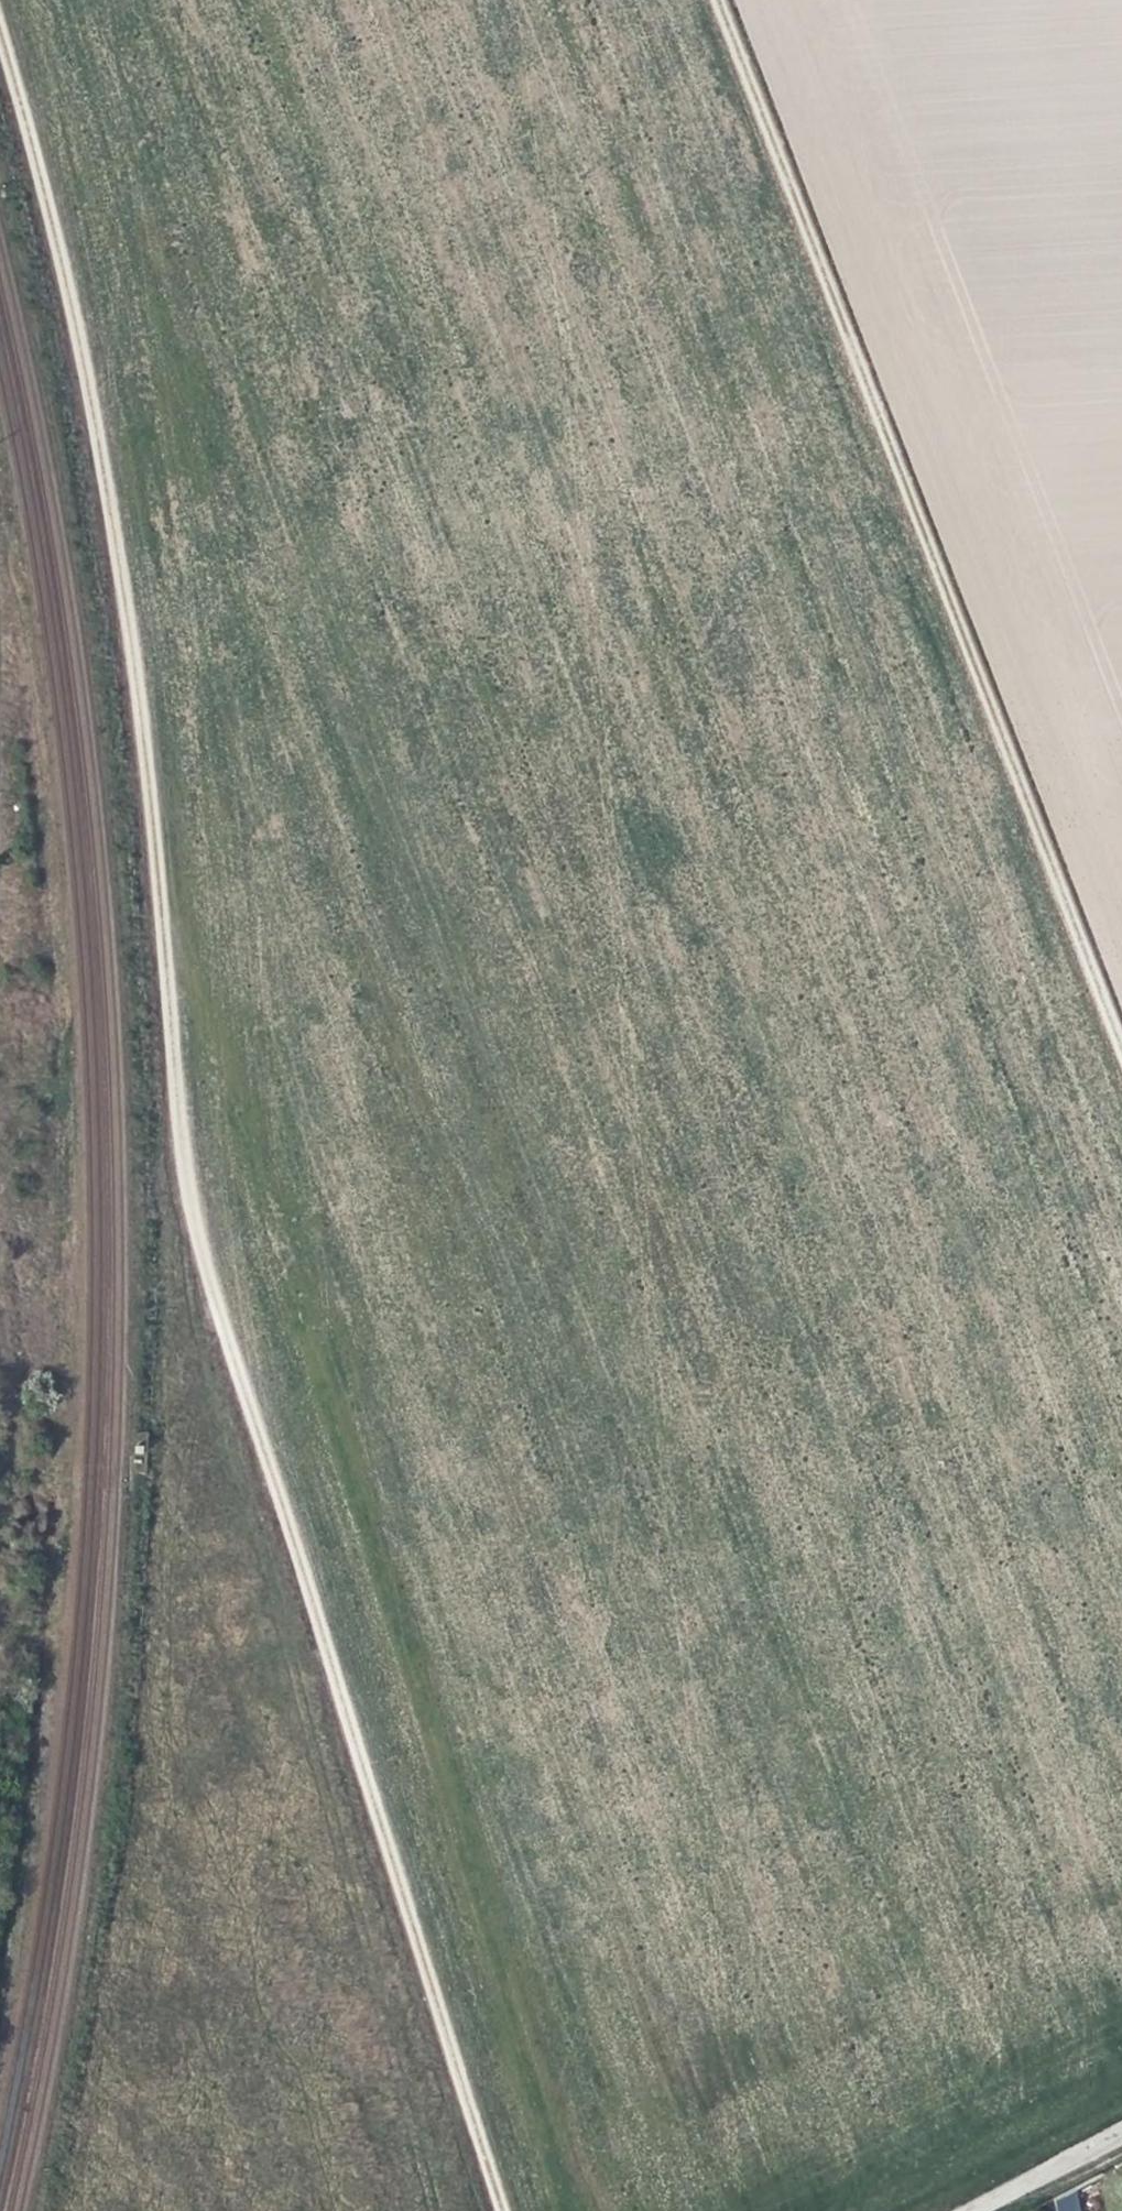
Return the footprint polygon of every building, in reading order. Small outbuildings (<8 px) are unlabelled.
[(1071,2190),(1051,2200),(1053,2210),(1076,2210),(1071,2190)]
